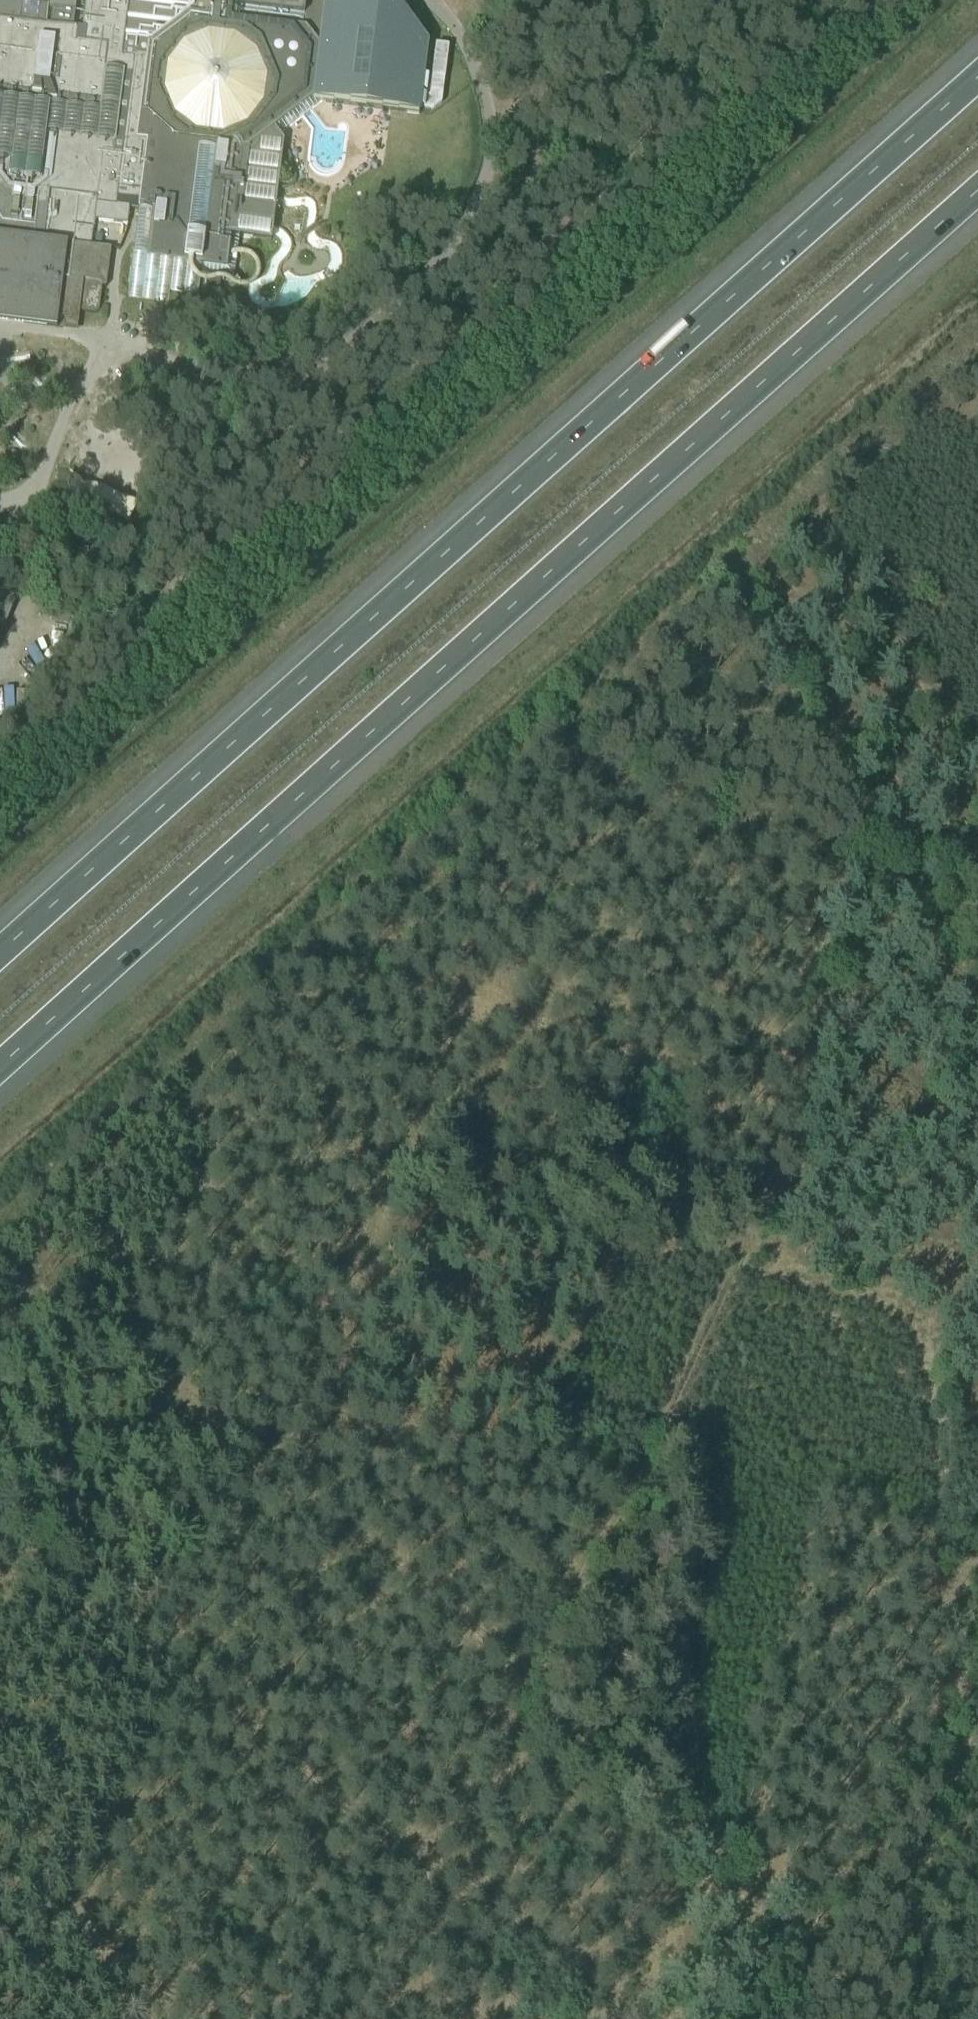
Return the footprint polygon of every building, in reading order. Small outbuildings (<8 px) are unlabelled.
[(319,99),(320,90),(342,92),(344,83),(317,79),(320,53),(330,53),(342,71),(342,77),(376,49),(357,26),(360,26),(362,25),(362,22),(360,20),(358,19),(356,21),(356,24),(336,0),(84,0),(81,23),(85,28),(83,41),(76,40),(77,27),(46,23),(48,5),(39,4),(37,20),(29,19),(29,21),(20,20),(22,0),(0,0),(0,320),(57,327),(58,317),(78,320),(79,312),(94,314),(97,313),(99,310),(102,287),(106,288),(111,248),(91,246),(94,220),(127,224),(129,206),(116,204),(117,198),(139,200),(138,209),(128,294),(168,299),(170,289),(197,292),(200,272),(233,276),(238,235),(271,239),(283,139),(278,133),(319,99)] [(51,22),(73,25),(75,11),(52,8),(51,22)] [(449,46),(436,44),(432,76),(445,78),(449,46)]
